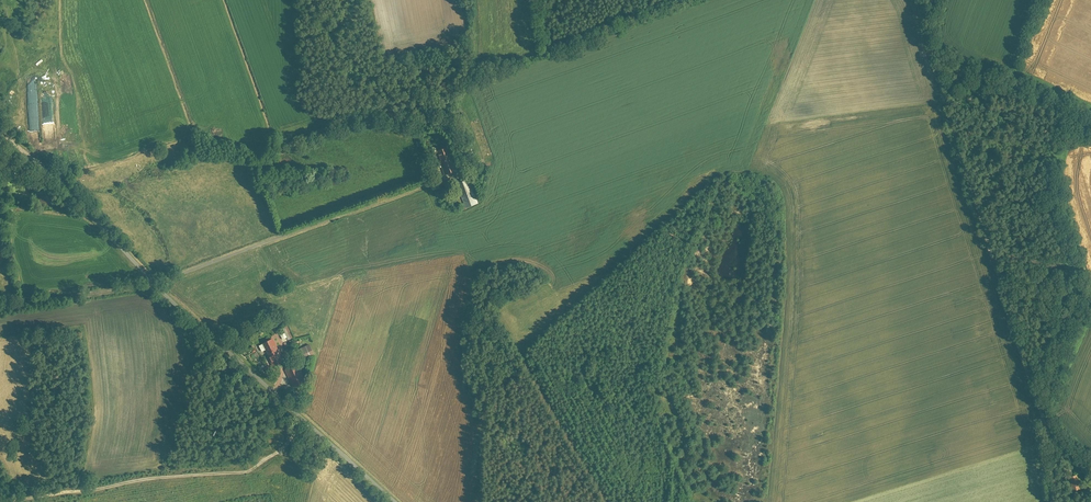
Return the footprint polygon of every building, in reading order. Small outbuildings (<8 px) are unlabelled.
[(285,330),(290,341),(297,337),(292,327),(285,330)] [(273,339),(262,344),(262,345),(259,346),(262,353),(265,352),(270,365),(282,360),(273,339)] [(297,354),(301,363),(311,359),(308,350),(297,354)] [(284,371),(291,389),(302,384),(295,367),(284,371)] [(200,426),(199,439),(217,439),(218,426),(200,426)]
